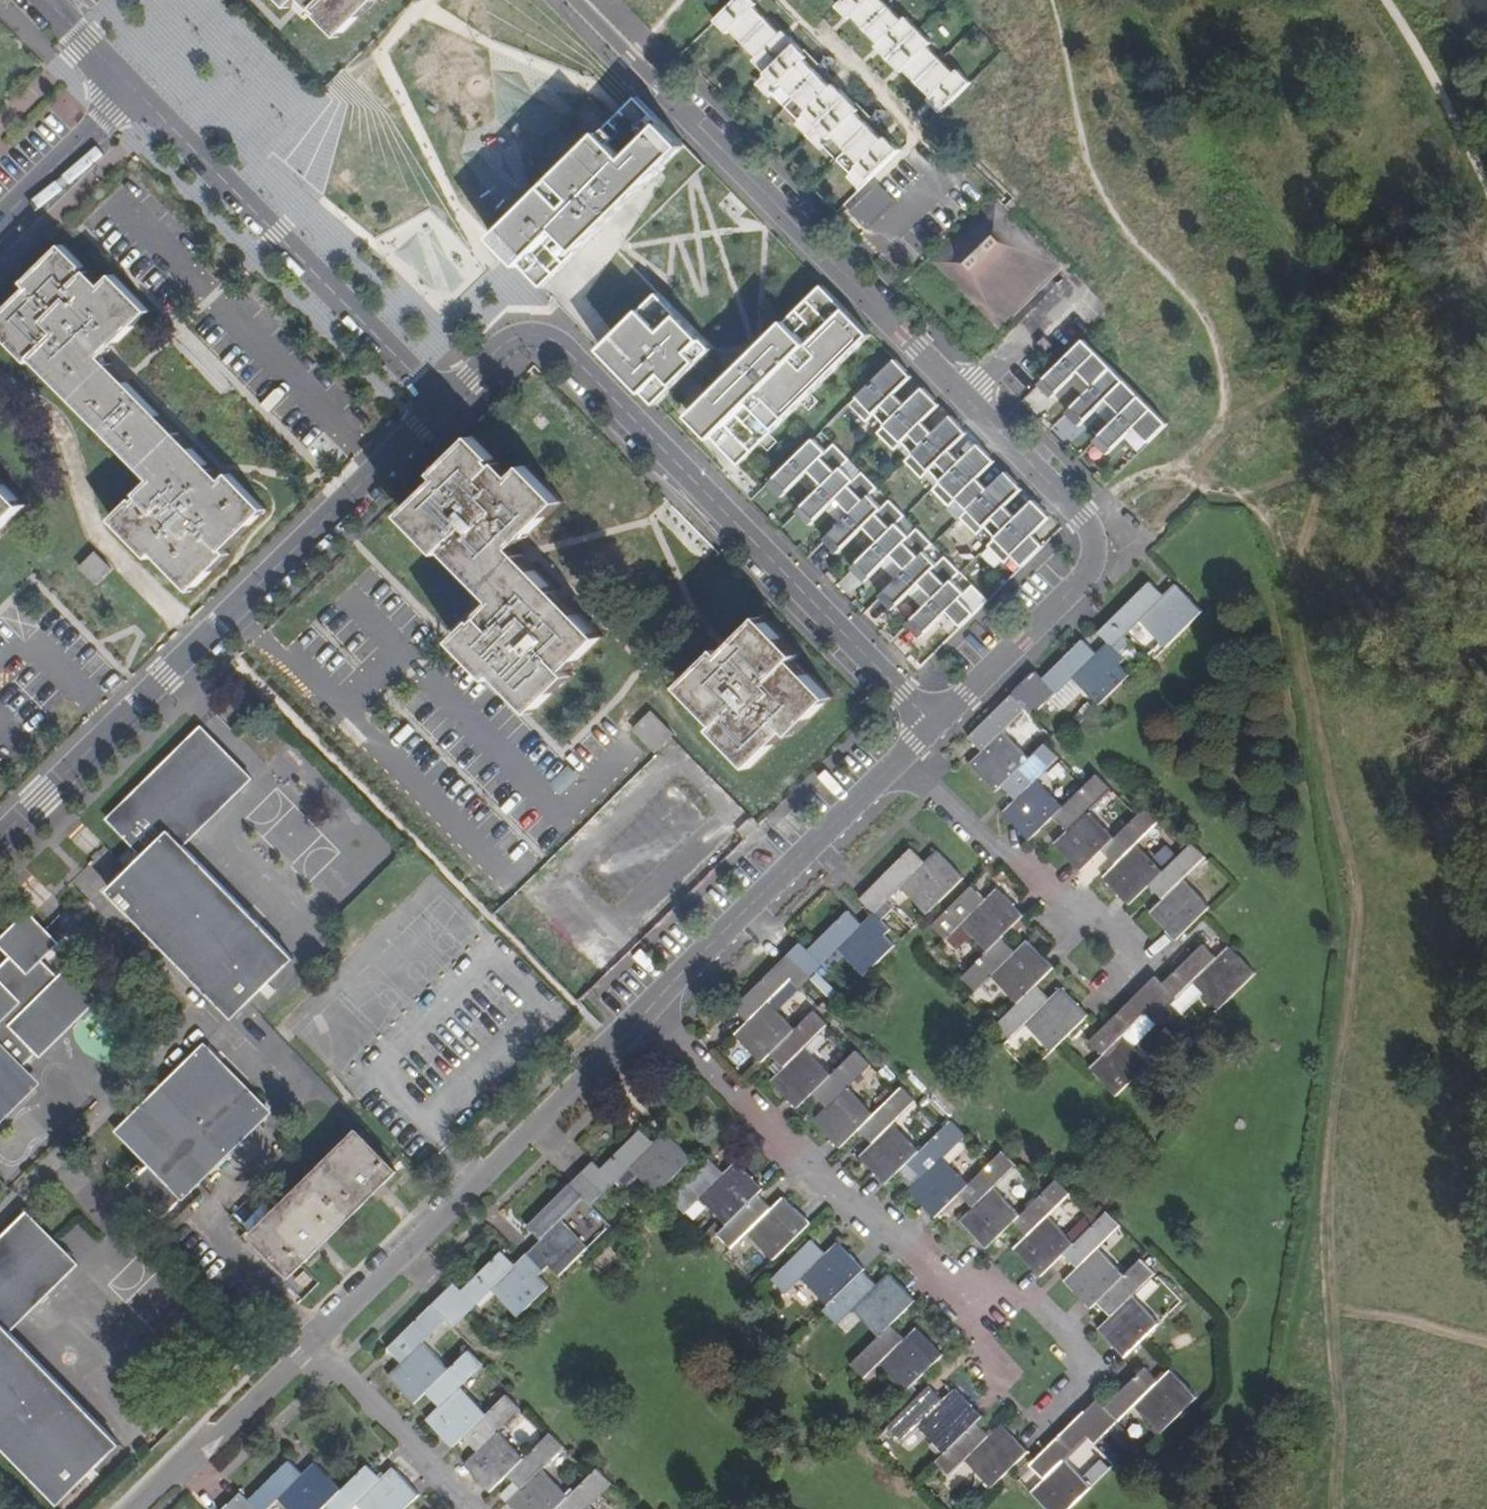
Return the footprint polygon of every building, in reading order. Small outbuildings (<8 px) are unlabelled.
[(290,9),(299,0),(282,0),(290,9)] [(305,1),(316,11),(318,10),(322,14),(320,16),(342,38),(380,0),(304,0),(305,1)] [(719,20),(732,33),(735,29),(762,56),(758,60),(771,72),(760,83),(773,96),(776,92),(803,119),(800,123),(825,149),(828,145),(855,173),(852,176),(864,189),(905,149),(892,136),(889,139),(862,112),(865,109),(840,83),(837,86),(811,59),(814,56),(793,35),(790,38),(754,0),(738,0),(719,20)] [(841,5),(848,13),(852,9),(888,47),(885,50),(901,66),(903,63),(940,100),(937,103),(945,111),(974,82),(962,69),(958,72),(932,45),(935,41),(910,16),(906,19),(888,0),(845,0),(841,5)] [(536,199),(497,238),(546,287),(613,222),(663,173),(690,146),(641,96),(640,98),(625,112),(618,119),(536,199)] [(663,173),(613,222),(632,241),(687,187),(700,175),(707,168),(710,165),(690,146),(663,173)] [(900,200),(883,182),(853,211),(871,229),(900,200)] [(937,263),(997,323),(1056,264),(997,204),(937,263)] [(65,245),(27,283),(32,288),(0,319),(0,331),(31,362),(34,359),(104,429),(155,480),(140,494),(142,497),(138,500),(137,498),(115,520),(135,539),(153,558),(157,553),(194,590),(232,553),(228,549),(272,506),(235,469),(226,478),(104,356),(113,348),(151,310),(116,275),(105,286),(91,272),(89,273),(85,268),(86,267),(65,245)] [(875,334),(828,285),(772,339),(690,418),(738,466),(875,334)] [(716,349),(662,294),(607,349),(661,404),(667,398),(716,349)] [(1083,370),(1098,385),(1117,366),(1088,338),(1043,383),(1056,396),(1083,370)] [(899,393),(917,375),(900,359),(854,404),(870,421),(878,414),(889,425),(910,404),(899,393)] [(1111,398),(1126,413),(1145,395),(1117,366),(1098,385),(1071,411),(1085,424),(1111,398)] [(927,421),(944,404),(928,387),(881,432),(898,449),(906,442),(917,453),(938,432),(927,421)] [(1139,427),(1154,441),(1173,423),(1145,395),(1126,413),(1099,439),(1113,453),(1139,427)] [(954,449),(972,432),(955,415),(909,461),(926,478),(934,470),(944,481),(965,460),(954,449)] [(526,539),(564,501),(529,466),(518,477),(504,462),(502,465),(498,461),(500,458),(478,436),(438,474),(443,478),(406,514),(443,552),(447,548),(458,560),(498,601),(485,614),(487,617),(482,622),(480,619),(458,641),(495,679),(500,675),(537,712),(575,674),(571,670),(605,636),(568,598),(518,547),(526,539)] [(813,470),(828,485),(846,467),(854,459),(839,443),(831,451),(819,438),(774,483),(787,496),(813,470)] [(982,478),(1000,460),(983,443),(937,489),(954,506),(961,498),(972,509),(993,489),(982,478)] [(882,487),(867,472),(859,479),(846,467),(828,485),(801,511),(814,524),(841,499),(856,513),(874,495),(882,487)] [(1010,506),(1028,488),(1011,471),(965,517),(981,534),(989,526),(1000,537),(1021,517),(1010,506)] [(28,502),(0,473),(0,531),(28,502)] [(869,526),(883,541),(902,523),(910,515),(895,499),(887,507),(874,495),(856,513),(829,539),(842,553),(869,526)] [(1038,534),(1055,516),(1039,499),(992,545),(1009,562),(1017,555),(1028,566),(1049,545),(1038,534)] [(938,543),(923,528),(915,535),(902,523),(883,541),(857,568),(870,581),(897,555),(911,570),(930,551),(938,543)] [(942,564),(930,551),(911,570),(885,596),(898,609),(924,583),(939,598),(958,579),(966,571),(950,556),(942,564)] [(82,566),(99,584),(114,570),(97,552),(82,566)] [(993,600),(978,584),(970,592),(958,579),(939,598),(912,624),(925,637),(952,611),(967,626),(993,600)] [(1203,611),(1176,583),(1164,595),(1150,581),(1099,630),(1109,641),(1120,652),(1132,642),(1125,635),(1141,620),(1166,647),(1203,611)] [(898,612),(909,623),(923,609),(912,598),(898,612)] [(717,729),(756,766),(792,731),(796,735),(835,697),(798,660),(803,654),(766,617),(736,645),(728,653),(724,649),(685,687),(722,724),(717,729)] [(1122,664),(1127,659),(1120,652),(1109,641),(1097,652),(1082,638),(1042,678),(1035,670),(1024,682),(1046,705),(1074,678),(1100,704),(1131,674),(1122,664)] [(1031,757),(1005,731),(1027,710),(1034,717),(1046,705),(1024,682),(970,735),(983,749),(969,763),(997,791),(1003,785),(1031,757)] [(654,748),(657,750),(673,735),(651,713),(634,729),(654,748)] [(109,892),(233,1018),(293,959),(183,846),(251,777),(201,727),(149,778),(109,818),(145,855),(109,892)] [(1064,806),(1038,779),(1060,757),(1046,742),(1031,757),(1003,785),(1017,799),(1004,811),(1031,838),(1054,816),(1064,806)] [(1115,837),(1089,810),(1112,788),(1098,773),(1087,784),(1064,806),(1054,816),(1068,830),(1055,843),(1082,870),(1102,850),(1115,837)] [(1164,871),(1137,843),(1160,821),(1146,806),(1138,814),(1115,837),(1102,850),(1116,864),(1104,877),(1130,904),(1149,885),(1164,871)] [(1211,905),(1185,878),(1206,857),(1192,843),(1186,848),(1164,871),(1149,885),(1163,899),(1151,912),(1178,939),(1211,905)] [(964,877),(937,850),(925,861),(912,848),(861,898),(874,912),(882,920),(894,909),(887,900),(901,886),(928,913),(964,877)] [(1025,915),(998,887),(985,899),(972,886),(933,925),(946,939),(961,924),(987,951),(1002,937),(1025,915)] [(886,934),(891,929),(882,920),(874,912),(862,923),(849,911),(809,950),(801,942),(789,954),(812,976),(816,973),(840,949),(864,974),(895,944),(886,934)] [(28,914),(24,917),(0,941),(0,943),(12,956),(0,967),(0,1116),(32,1084),(18,1069),(34,1051),(39,1056),(97,999),(67,968),(58,978),(40,959),(57,943),(46,932),(28,914)] [(1055,967),(1028,939),(1016,951),(1002,937),(987,951),(966,973),(962,977),(976,991),(991,976),(1018,1004),(1037,985),(1055,967)] [(1256,973),(1229,945),(1218,956),(1204,943),(1192,954),(1163,983),(1156,976),(1144,988),(1166,1009),(1172,1003),(1193,982),(1220,1009),(1256,973)] [(795,1029),(769,1002),(792,980),(800,988),(812,976),(789,954),(735,1008),(748,1021),(735,1034),(761,1062),(771,1053),(795,1029)] [(1088,1014),(1061,986),(1050,998),(1037,985),(1018,1004),(996,1026),(1010,1041),(1026,1025),(1051,1050),(1088,1014)] [(1151,1061),(1125,1035),(1147,1013),(1154,1021),(1166,1009),(1144,988),(1090,1042),(1102,1055),(1090,1067),(1116,1095),(1151,1061)] [(813,1092),(832,1074),(806,1047),(829,1024),(815,1009),(795,1029),(771,1053),(785,1067),(771,1080),(798,1107),(813,1092)] [(270,1110),(206,1045),(116,1132),(149,1165),(146,1167),(142,1163),(135,1170),(139,1174),(126,1186),(159,1219),(181,1197),(270,1110)] [(874,1114),(848,1087),(871,1063),(856,1049),(832,1073),(832,1074),(813,1092),(827,1106),(814,1120),(840,1148),(859,1129),(874,1114)] [(920,1150),(894,1123),(917,1101),(903,1086),(897,1091),(874,1114),(859,1129),(873,1144),(861,1156),(887,1183),(908,1162),(920,1150)] [(970,1184),(943,1156),(966,1134),(952,1120),(944,1127),(920,1150),(908,1162),(923,1176),(909,1190),(936,1217),(960,1193),(970,1184)] [(400,1170),(359,1128),(249,1235),(291,1278),(400,1170)] [(693,1158),(666,1130),(654,1141),(642,1128),(601,1168),(593,1160),(580,1173),(602,1195),(608,1190),(631,1168),(657,1194),(693,1158)] [(1022,1214),(995,1187),(1000,1182),(1017,1165),(1004,1151),(993,1162),(970,1184),(960,1193),(973,1207),(960,1220),(987,1248),(1013,1222),(1022,1214)] [(764,1188),(737,1161),(725,1173),(712,1159),(672,1199),(685,1212),(701,1197),(727,1223),(758,1194),(764,1188)] [(587,1247),(562,1221),(583,1200),(591,1207),(602,1195),(580,1173),(527,1225),(541,1239),(528,1253),(545,1269),(548,1265),(558,1275),(569,1264),(587,1247)] [(1075,1242),(1049,1216),(1071,1194),(1057,1179),(1044,1192),(1022,1214),(1013,1222),(1027,1236),(1014,1248),(1041,1276),(1064,1253),(1075,1242)] [(811,1223),(783,1195),(771,1207),(758,1194),(727,1223),(718,1233),(733,1248),(749,1233),(774,1259),(811,1223)] [(1126,1274),(1100,1247),(1122,1226),(1107,1211),(1097,1220),(1075,1242),(1064,1253),(1078,1267),(1065,1280),(1092,1308),(1098,1301),(1126,1274)] [(27,1213),(0,1240),(0,1441),(7,1448),(60,1502),(119,1443),(87,1411),(9,1331),(78,1264),(27,1213)] [(866,1268),(839,1240),(826,1253),(813,1240),(773,1279),(787,1293),(802,1278),(828,1305),(865,1270),(866,1268)] [(538,1275),(545,1269),(528,1253),(515,1265),(501,1251),(462,1289),(455,1283),(443,1294),(465,1316),(469,1312),(491,1290),(517,1315),(549,1285),(538,1275)] [(1158,1323),(1133,1296),(1155,1274),(1141,1259),(1126,1274),(1098,1301),(1112,1315),(1099,1329),(1125,1356),(1158,1323)] [(916,1299),(889,1272),(878,1283),(865,1270),(828,1305),(823,1309),(838,1324),(854,1309),(880,1335),(891,1324),(916,1299)] [(449,1369),(423,1343),(446,1320),(453,1327),(465,1316),(443,1294),(389,1350),(402,1363),(389,1376),(415,1403),(425,1393),(449,1369)] [(943,1354),(916,1327),(905,1338),(891,1324),(880,1335),(857,1358),(851,1364),(865,1378),(881,1363),(907,1389),(943,1354)] [(487,1413),(461,1386),(483,1364),(475,1356),(469,1349),(449,1369),(425,1393),(439,1406),(426,1419),(453,1447),(463,1437),(487,1413)] [(1198,1397),(1170,1369),(1159,1380),(1146,1367),(1105,1406),(1097,1399),(1086,1410),(1108,1433),(1113,1429),(1136,1406),(1162,1432),(1198,1397)] [(982,1416),(954,1389),(943,1401),(929,1387),(891,1426),(904,1440),(919,1425),(945,1452),(975,1422),(982,1416)] [(525,1458),(498,1430),(520,1409),(507,1394),(487,1413),(463,1437),(477,1451),(464,1463),(491,1492),(508,1475),(525,1458)] [(1066,1459),(1089,1437),(1097,1445),(1108,1433),(1086,1410),(1031,1465),(1045,1478),(1032,1492),(1049,1508),(1069,1508),(1092,1486),(1066,1459)] [(1029,1449),(1002,1423),(989,1435),(975,1422),(945,1452),(936,1461),(950,1475),(966,1459),(993,1486),(1009,1469),(1029,1449)] [(542,1469),(565,1447),(551,1432),(547,1436),(525,1458),(508,1475),(521,1488),(508,1501),(517,1508),(556,1508),(569,1496),(542,1469)] [(314,1461),(302,1473),(289,1460),(249,1500),(241,1493),(230,1504),(235,1508),(269,1508),(280,1499),(289,1508),(322,1508),(327,1503),(342,1489),(314,1461)] [(393,1466),(381,1478),(367,1465),(342,1489),(327,1503),(333,1508),(351,1508),(356,1503),(362,1508),(404,1508),(420,1494),(393,1466)] [(589,1504),(612,1482),(598,1468),(592,1473),(569,1496),(556,1508),(593,1508),(589,1504)]
